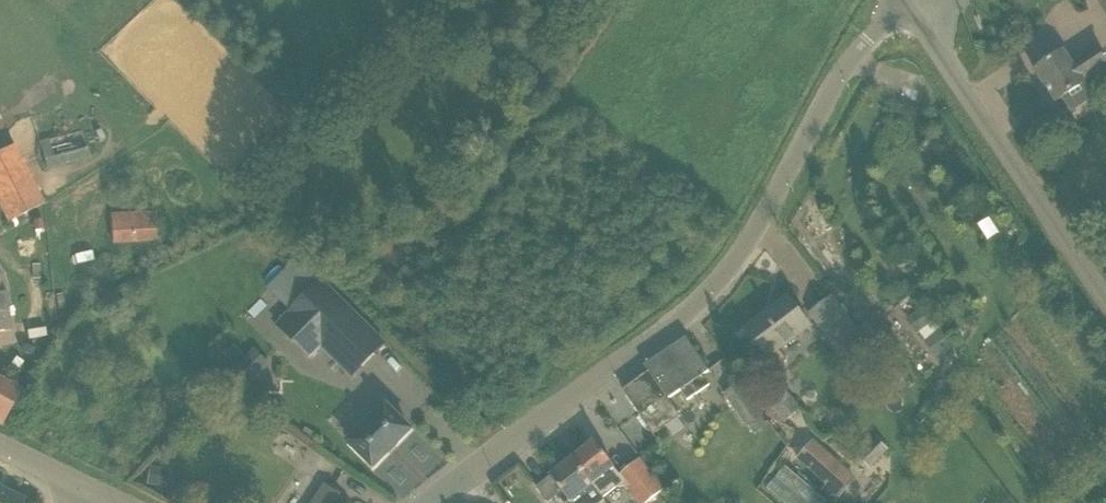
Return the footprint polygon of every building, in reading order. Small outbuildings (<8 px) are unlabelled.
[(1035,70),(1056,102),(1085,83),(1083,80),(1105,65),(1105,59),(1098,46),(1072,63),(1063,51),(1035,70)] [(90,158),(82,130),(40,141),(48,170),(90,158)] [(15,145),(0,152),(0,209),(7,223),(45,204),(15,145)] [(113,244),(159,242),(158,211),(112,213),(113,244)] [(11,329),(2,275),(0,275),(0,331),(11,329)] [(287,312),(293,318),(282,330),(309,357),(322,344),(353,376),(384,344),(325,286),(319,281),(287,312)] [(810,326),(788,297),(744,329),(767,359),(775,370),(787,362),(788,355),(782,347),(810,326)] [(857,334),(859,332),(832,297),(810,313),(838,349),(857,334)] [(919,333),(935,322),(924,307),(906,319),(917,334),(919,333)] [(954,346),(941,330),(926,341),(925,342),(937,359),(954,346)] [(709,371),(686,337),(644,365),(650,373),(623,391),(653,435),(665,427),(672,436),(686,427),(678,418),(681,416),(668,399),(681,390),(688,400),(696,394),(697,394),(710,385),(703,375),(709,371)] [(254,380),(239,365),(230,373),(245,389),(254,380)] [(20,392),(22,389),(0,377),(0,422),(3,424),(20,392)] [(747,426),(761,416),(739,383),(725,393),(747,426)] [(777,413),(784,423),(802,409),(794,400),(777,413)] [(362,429),(349,443),(373,467),(410,430),(386,405),(373,418),(366,412),(355,423),(362,429)] [(793,450),(799,455),(800,456),(795,462),(806,471),(805,473),(824,489),(836,476),(844,466),(807,434),(793,450)] [(572,459),(603,498),(615,488),(627,486),(641,502),(646,502),(664,490),(664,489),(641,460),(621,476),(594,442),(572,459)] [(603,498),(572,459),(550,476),(569,501),(566,502),(602,502),(605,501),(603,498)] [(161,487),(165,468),(150,465),(146,484),(161,487)] [(340,494),(324,484),(312,502),(335,502),(340,494)] [(25,499),(0,487),(0,502),(23,502),(25,499)]
